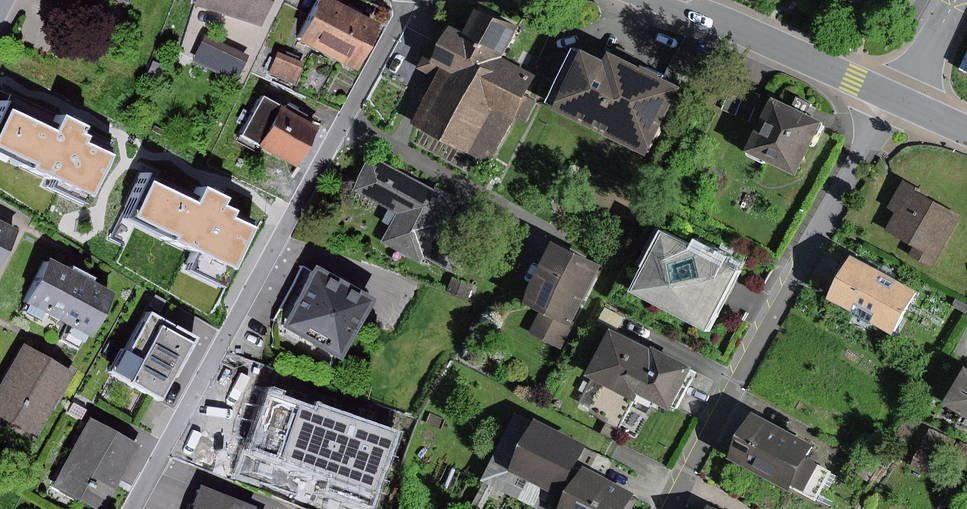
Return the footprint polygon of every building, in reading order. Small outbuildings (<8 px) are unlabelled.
[(263,19),(269,0),(202,0),(202,2),(263,19)] [(351,67),(373,29),(321,0),(319,0),(298,37),(351,67)] [(448,71),(421,123),(491,159),(534,77),(503,61),(520,29),(480,9),(469,32),(453,24),(433,63),(448,71)] [(295,83),(305,62),(278,49),(268,70),(295,83)] [(591,63),(568,112),(661,156),(695,84),(628,52),(617,75),(591,63)] [(267,97),(245,137),(301,166),(322,125),(267,97)] [(785,101),(760,154),(805,175),(830,122),(785,101)] [(21,102),(0,147),(0,162),(100,208),(126,150),(21,102)] [(469,196),(385,154),(368,187),(452,230),(469,196)] [(155,174),(133,217),(238,269),(259,229),(236,217),(239,212),(227,206),(231,198),(207,186),(202,197),(155,174)] [(885,232),(944,262),(966,217),(966,214),(909,184),(885,232)] [(23,227),(0,216),(0,273),(23,227)] [(680,229),(646,290),(686,312),(720,330),(754,269),(680,229)] [(549,333),(571,344),(612,267),(558,238),(540,271),(549,276),(536,301),(560,313),(549,333)] [(97,334),(119,290),(53,256),(31,300),(97,334)] [(869,257),(845,295),(905,331),(928,293),(869,257)] [(286,329),(345,360),(378,298),(320,266),(286,329)] [(166,403),(202,335),(147,306),(123,350),(118,347),(106,371),(166,403)] [(664,349),(625,328),(599,375),(647,401),(651,394),(658,381),(649,376),(664,349)] [(81,369),(30,342),(0,398),(0,407),(48,432),(81,369)] [(666,346),(664,349),(649,376),(658,381),(651,394),(679,409),(703,366),(666,346)] [(958,403),(966,408),(966,387),(958,403)] [(375,494),(397,434),(320,406),(318,413),(270,395),(250,449),(375,494)] [(742,453),(803,484),(826,439),(765,408),(742,453)] [(550,417),(548,422),(526,411),(494,479),(548,505),(556,508),(562,508),(564,505),(570,493),(575,495),(601,442),(550,417)] [(108,508),(141,443),(91,418),(58,483),(108,508)] [(933,426),(915,465),(939,476),(957,437),(933,426)] [(648,493),(596,466),(573,508),(640,508),(648,493)] [(265,507),(206,483),(196,508),(264,508),(265,507)]
